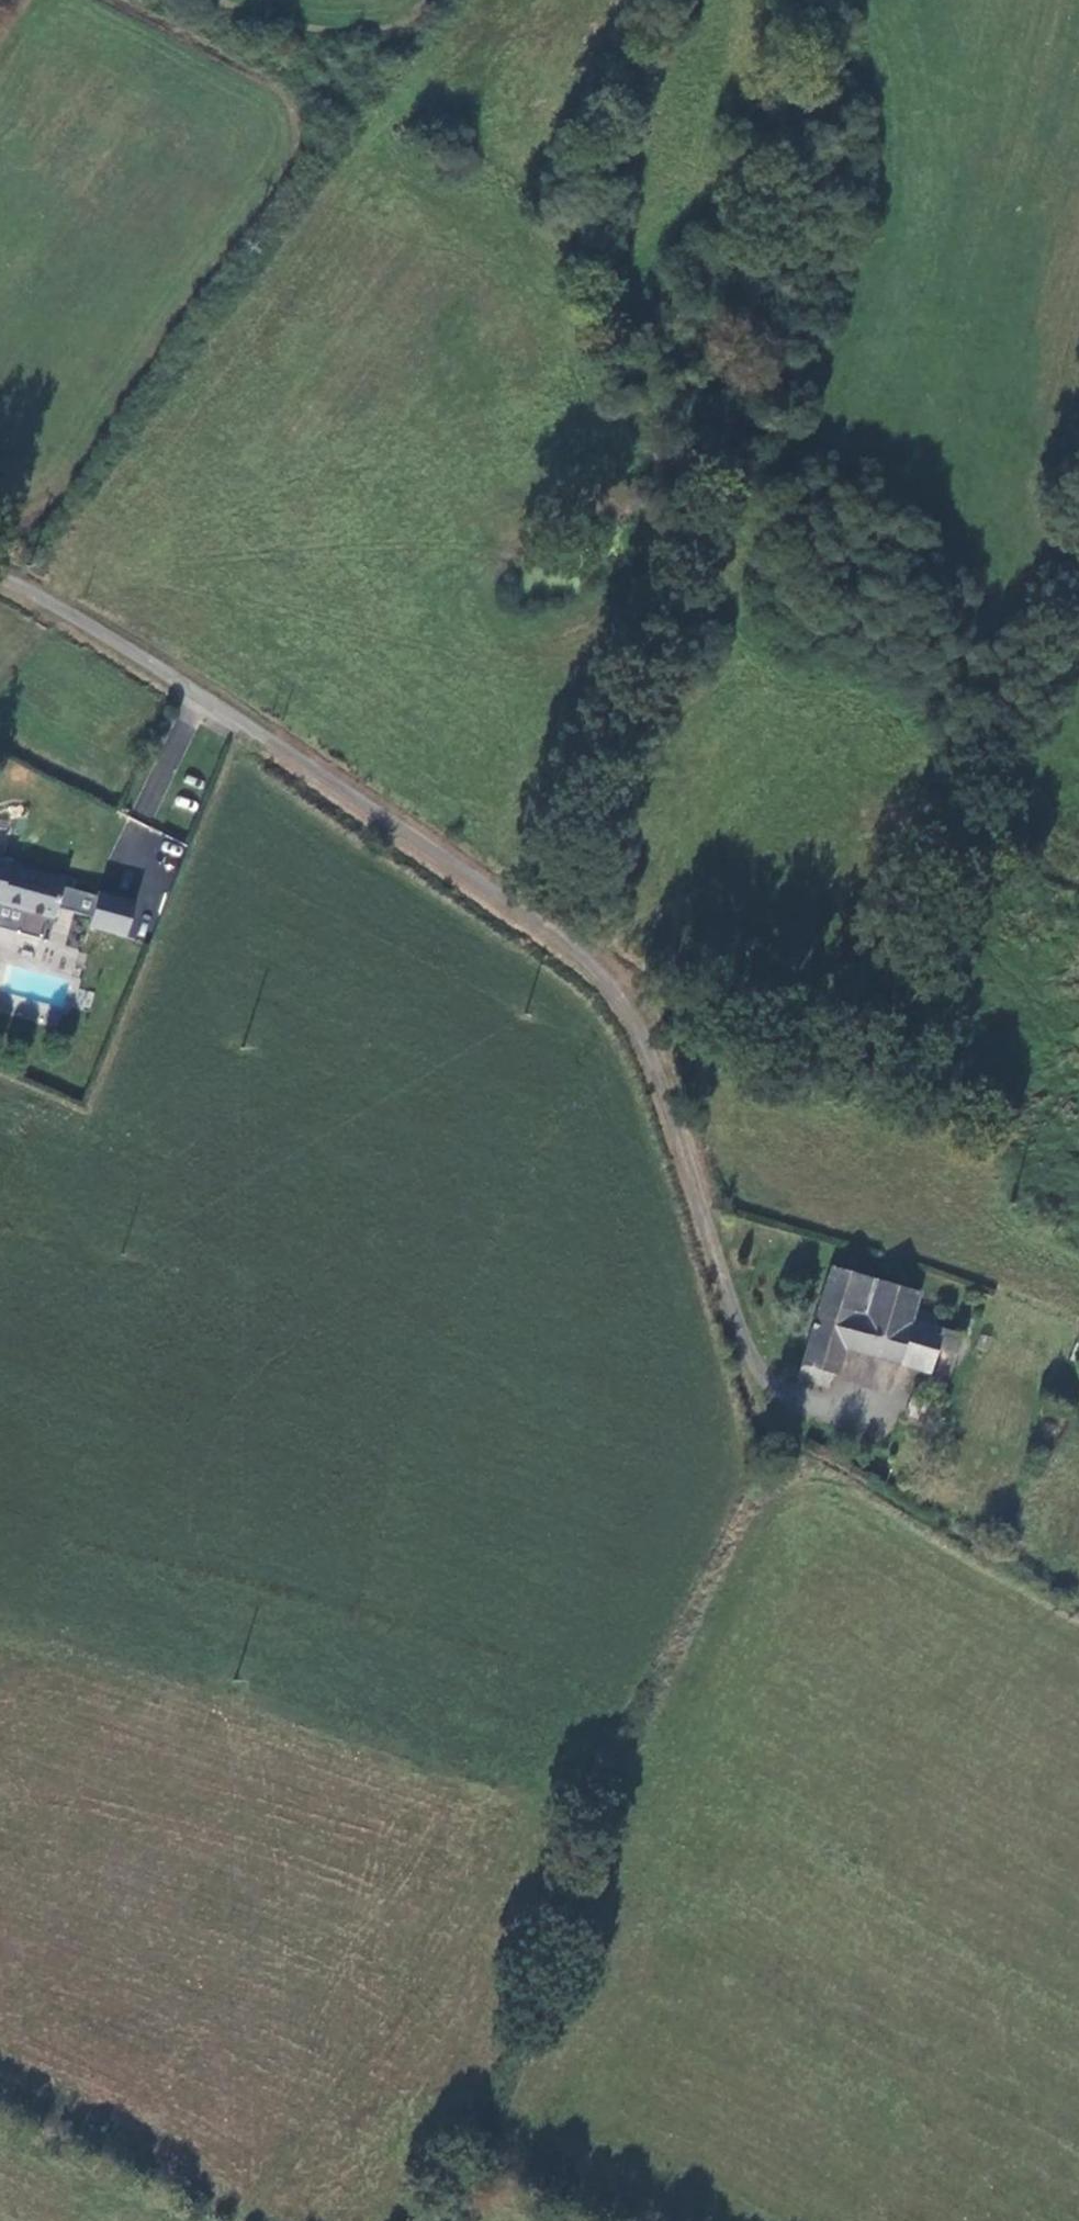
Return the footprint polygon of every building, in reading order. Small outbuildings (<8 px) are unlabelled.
[(53,917),(59,897),(76,901),(81,887),(9,866),(10,862),(0,860),(0,904),(53,917)] [(834,1267),(802,1378),(828,1385),(831,1375),(840,1377),(847,1349),(932,1369),(939,1346),(953,1351),(960,1331),(914,1318),(919,1291),(834,1267)]
